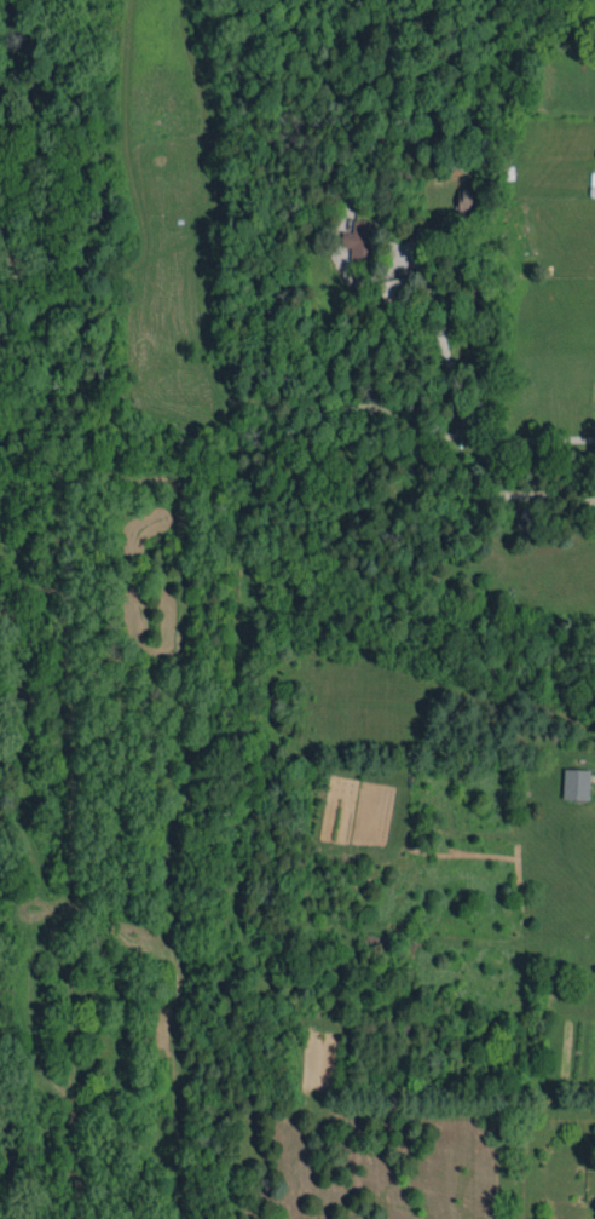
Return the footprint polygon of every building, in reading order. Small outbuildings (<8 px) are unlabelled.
[(458,214),(476,213),(476,188),(458,189),(458,214)] [(342,231),(341,246),(351,246),(350,260),(369,261),(372,221),(353,219),(352,231),(342,231)] [(590,769),(564,768),(562,799),(588,800),(590,769)]
